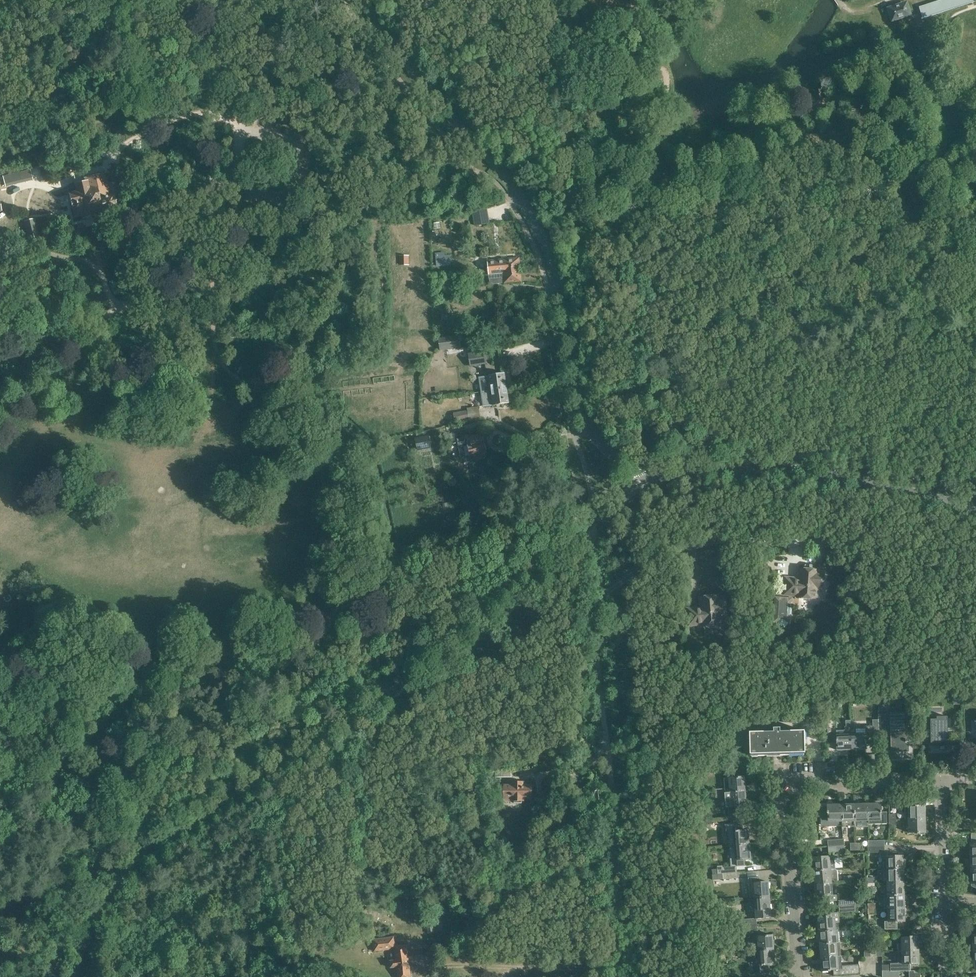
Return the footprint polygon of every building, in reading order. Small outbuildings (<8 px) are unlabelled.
[(973,1),(973,0),(940,0),(919,7),(923,19),(953,9),(973,2),(973,1)] [(912,15),(907,1),(888,8),(892,21),(912,15)] [(30,169),(2,175),(5,187),(32,180),(30,169)] [(76,192),(68,193),(74,218),(82,216),(83,217),(94,214),(94,211),(116,207),(113,194),(111,195),(111,193),(109,193),(104,174),(86,178),(87,181),(75,184),(76,192)] [(479,212),(473,213),(475,222),(481,220),(479,212)] [(25,223),(25,240),(40,239),(40,223),(25,223)] [(444,252),(435,253),(436,266),(451,265),(450,255),(445,255),(444,252)] [(400,255),(400,265),(409,265),(409,255),(400,255)] [(488,261),(489,272),(520,270),(519,258),(501,259),(501,260),(488,261)] [(520,270),(489,272),(490,285),(504,283),(521,281),(520,270)] [(439,334),(440,350),(461,348),(459,332),(439,334)] [(469,355),(471,365),(487,363),(485,352),(469,355)] [(488,375),(490,389),(507,387),(504,373),(488,375)] [(507,387),(490,389),(490,394),(489,395),(489,391),(481,392),(483,406),(491,405),(489,398),(491,397),(492,406),(509,403),(507,387)] [(478,419),(477,408),(467,409),(467,410),(453,413),(453,414),(450,414),(451,423),(478,419)] [(456,439),(460,457),(489,452),(485,433),(456,439)] [(414,438),(417,451),(431,448),(429,435),(414,438)] [(817,570),(813,570),(811,568),(807,567),(805,569),(800,569),(799,580),(786,579),(785,593),(798,595),(798,597),(815,599),(816,585),(823,586),(824,573),(817,573),(817,570)] [(718,596),(713,596),(711,595),(707,595),(705,597),(701,598),(702,608),(688,610),(690,624),(703,623),(703,626),(720,624),(719,611),(726,610),(724,598),(718,598),(718,596)] [(779,629),(781,629),(782,629),(783,629),(785,628),(786,627),(787,626),(788,624),(788,622),(789,622),(791,598),(776,597),(774,621),(776,621),(775,623),(776,626),(777,627),(779,629)] [(906,712),(889,713),(889,730),(890,730),(890,750),(907,750),(907,749),(906,749),(906,741),(907,741),(907,739),(906,739),(906,734),(904,734),(903,729),(906,729),(906,712)] [(930,728),(924,728),(924,740),(930,739),(931,746),(940,746),(940,749),(945,749),(945,746),(947,746),(946,716),(930,717),(930,728)] [(851,729),(851,720),(846,720),(846,726),(845,726),(845,730),(837,730),(837,735),(836,735),(837,750),(851,750),(851,735),(851,729)] [(851,735),(851,750),(866,749),(865,743),(873,743),(872,721),(864,721),(864,728),(851,729),(851,735)] [(804,752),(804,730),(780,731),(780,727),(772,728),(773,731),(749,732),(749,754),(804,752)] [(715,789),(716,793),(744,791),(743,776),(723,778),(724,788),(715,789)] [(503,784),(503,800),(513,800),(513,803),(521,803),(521,800),(523,800),(523,798),(531,798),(531,784),(521,784),(521,782),(511,782),(511,784),(503,784)] [(744,791),(716,793),(716,798),(723,798),(724,807),(726,806),(726,807),(728,807),(728,809),(724,809),(725,814),(728,814),(728,815),(741,814),(740,806),(745,806),(744,791)] [(867,820),(868,820),(868,824),(887,824),(886,812),(880,812),(880,803),(867,804),(867,820)] [(842,827),(841,804),(827,805),(828,811),(821,811),(822,823),(829,823),(829,821),(842,821),(842,827)] [(854,827),(854,820),(854,804),(841,804),(842,827),(854,827)] [(854,804),(854,820),(855,820),(855,824),(868,824),(868,820),(867,820),(867,804),(854,804)] [(908,819),(924,819),(924,806),(905,806),(905,819),(908,819)] [(733,846),(748,845),(747,829),(743,830),(742,827),(754,826),(753,819),(741,821),(740,818),(731,819),(732,824),(721,825),(722,830),(726,830),(726,832),(728,832),(729,846),(733,846)] [(925,832),(924,819),(908,819),(908,832),(925,832)] [(748,845),(733,846),(735,860),(737,860),(738,866),(745,865),(745,859),(749,859),(748,845)] [(884,846),(868,847),(868,853),(879,852),(879,857),(882,857),(883,870),(887,870),(903,869),(902,856),(887,856),(887,852),(884,852),(884,846)] [(812,858),(813,871),(835,869),(834,856),(812,858)] [(712,869),(713,874),(737,872),(737,866),(723,867),(723,865),(717,866),(718,869),(712,869)] [(835,869),(813,871),(814,884),(837,882),(837,881),(838,881),(837,870),(836,870),(836,869),(835,869)] [(903,882),(903,869),(887,870),(887,883),(903,882)] [(753,882),(754,897),(768,896),(767,881),(753,882)] [(837,882),(814,884),(815,897),(824,897),(824,902),(837,900),(836,895),(832,895),(831,883),(837,882)] [(904,895),(903,882),(887,883),(887,895),(883,895),(883,896),(904,895)] [(904,895),(883,896),(884,908),(904,908),(904,895)] [(768,896),(754,897),(756,918),(770,917),(768,896)] [(904,908),(884,908),(884,909),(888,909),(888,922),(885,922),(885,930),(898,929),(898,921),(904,921),(904,908)] [(817,918),(818,931),(838,930),(837,913),(825,914),(825,917),(817,918)] [(442,930),(440,919),(425,922),(428,933),(442,930)] [(838,930),(818,931),(819,944),(839,942),(838,930)] [(758,936),(759,951),(773,950),(772,935),(758,936)] [(898,943),(898,950),(918,950),(917,936),(908,936),(899,937),(899,940),(900,940),(900,944),(898,943)] [(396,960),(390,961),(390,968),(397,967),(398,976),(410,976),(406,945),(395,946),(394,937),(373,939),(374,951),(395,949),(396,960)] [(839,942),(819,944),(820,957),(840,955),(839,942)] [(773,950),(759,951),(761,973),(769,972),(768,964),(774,963),(773,950)] [(918,950),(898,950),(898,963),(890,963),(891,970),(898,970),(898,971),(909,971),(912,971),(912,963),(918,963),(918,950)] [(840,955),(820,957),(821,970),(837,969),(837,968),(841,968),(840,955)] [(844,967),(845,975),(860,974),(859,966),(844,967)]
